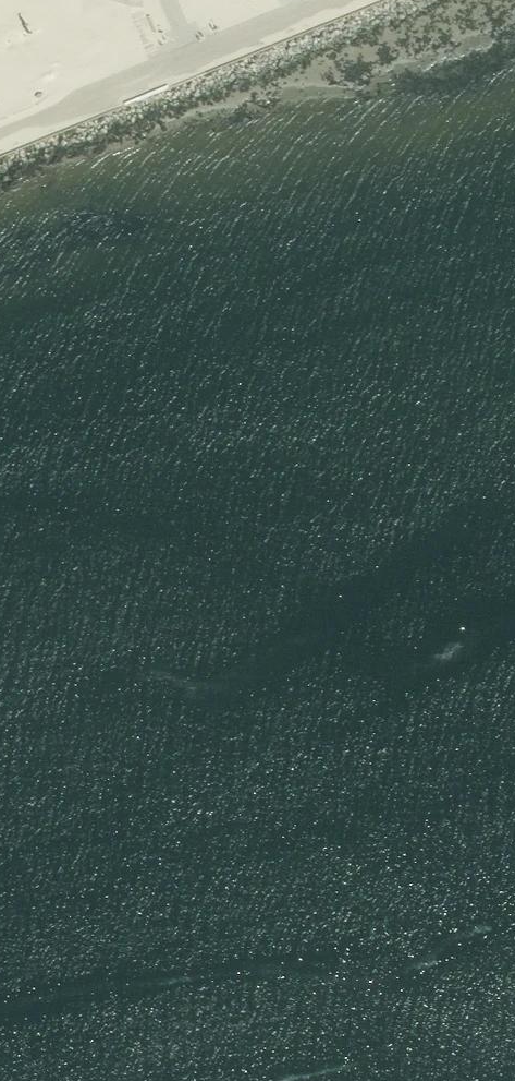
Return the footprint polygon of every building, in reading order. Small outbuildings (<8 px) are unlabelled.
[(0,30),(0,45),(26,35),(21,22),(0,30)]
